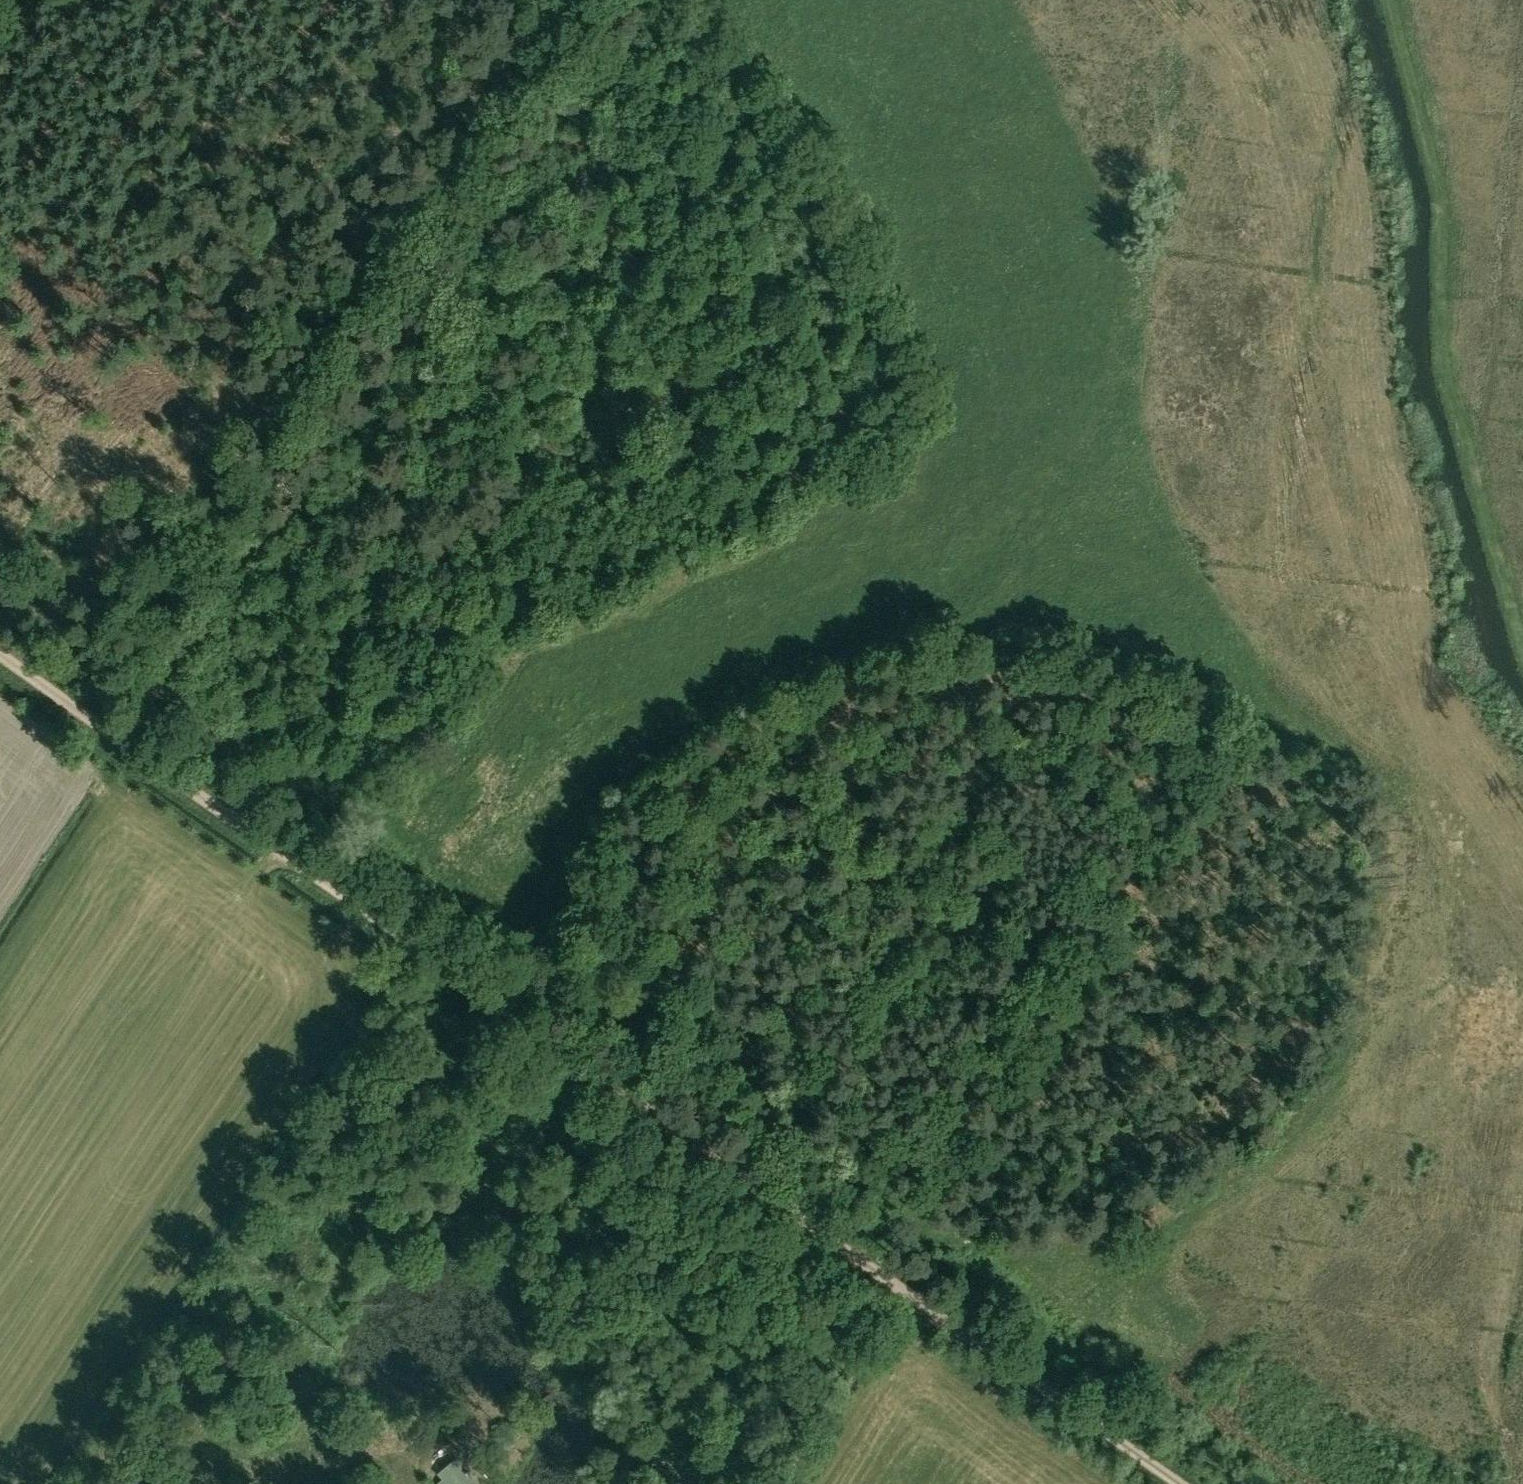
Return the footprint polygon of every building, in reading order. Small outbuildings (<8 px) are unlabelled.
[(458,1456),(438,1473),(443,1478),(436,1483),(480,1483),(481,1483),(458,1456)]
